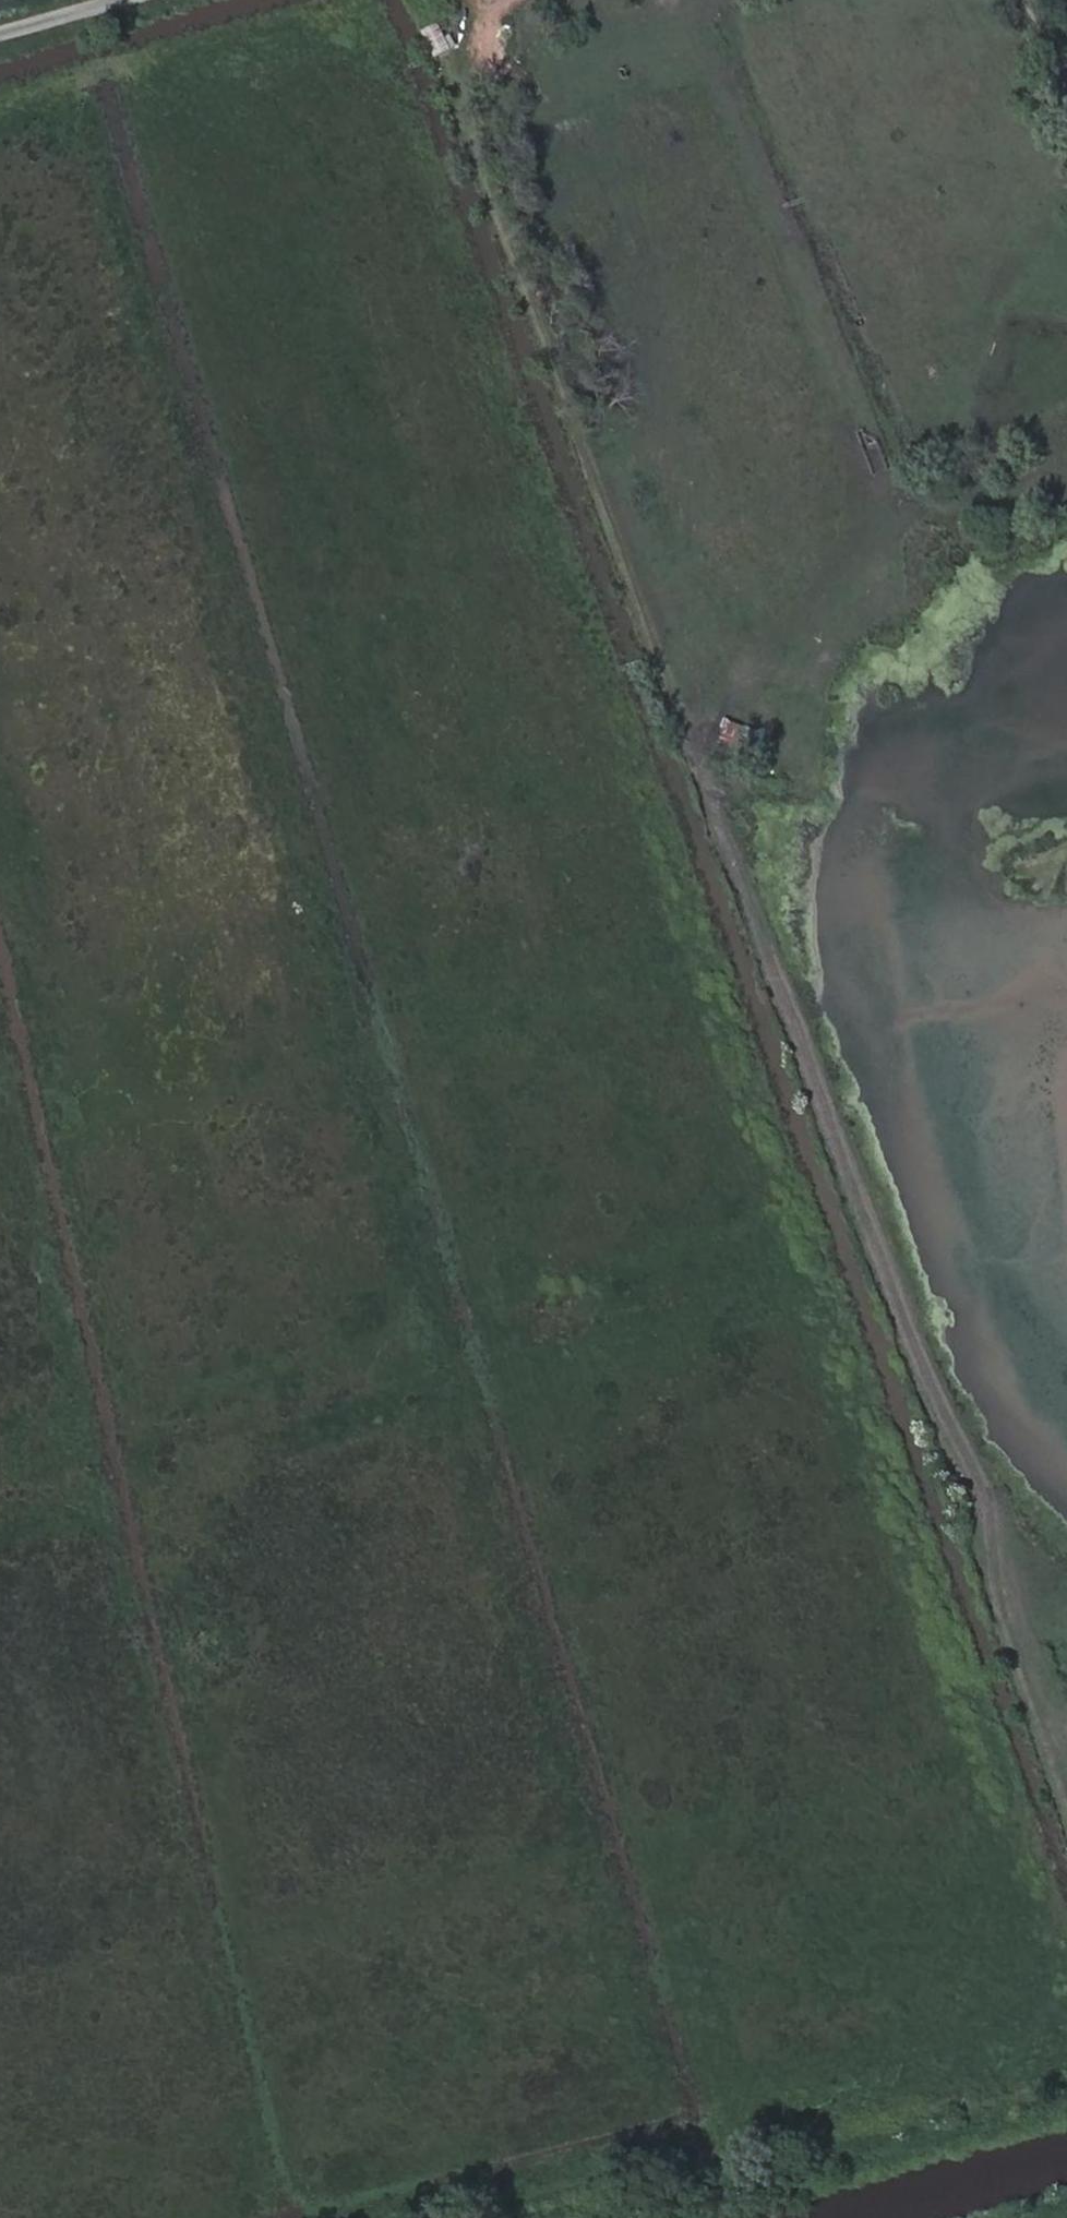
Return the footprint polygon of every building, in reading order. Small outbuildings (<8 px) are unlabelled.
[(722,721),(717,748),(738,752),(744,725),(722,721)]
